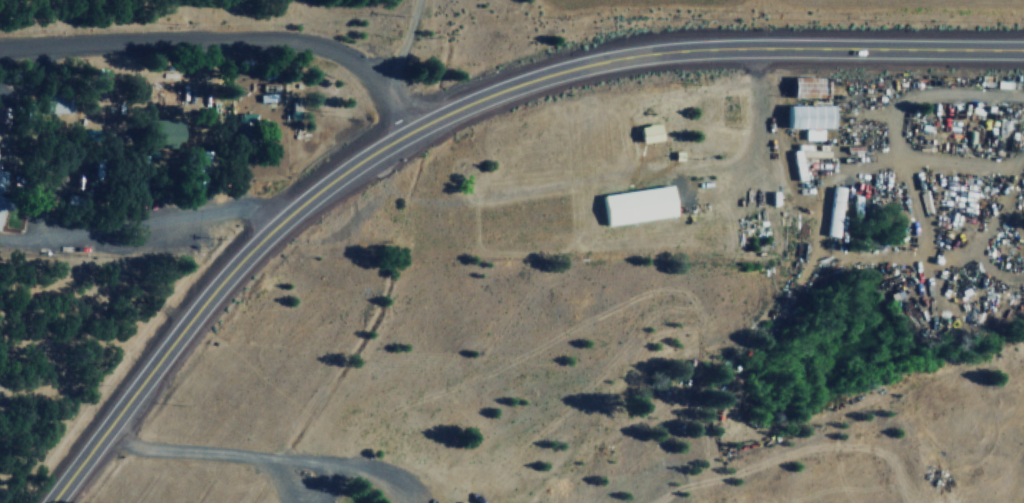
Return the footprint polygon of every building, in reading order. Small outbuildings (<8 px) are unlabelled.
[(823,75),(790,75),(790,96),(823,96),(823,75)] [(785,127),(803,127),(803,138),(833,138),(833,103),(785,103),(785,127)] [(8,123),(9,108),(0,108),(0,123),(8,123)] [(256,114),(238,113),(238,140),(255,141),(256,114)] [(640,124),(641,140),(661,139),(660,123),(640,124)] [(180,125),(153,125),(153,146),(180,146),(180,125)] [(1,206),(11,208),(13,197),(2,195),(7,168),(0,167),(0,212),(1,206)] [(676,215),(672,184),(600,192),(603,223),(676,215)] [(836,237),(842,188),(829,186),(823,235),(836,237)]
